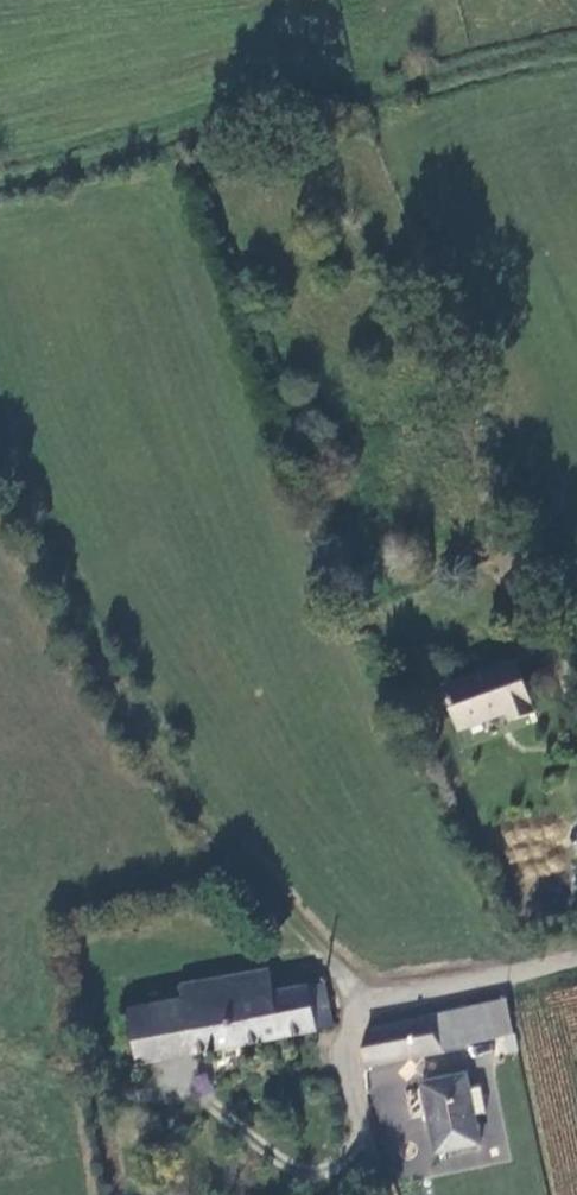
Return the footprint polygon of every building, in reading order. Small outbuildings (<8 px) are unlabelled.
[(527,718),(508,664),(436,689),(452,733),(501,716),(505,725),(527,718)] [(326,1029),(320,989),(266,997),(262,971),(176,987),(179,1003),(123,1012),(132,1062),(238,1043),(326,1029)] [(485,1013),(422,1024),(438,1056),(491,1047),(485,1013)] [(438,1056),(422,1024),(363,1034),(364,1069),(438,1056)] [(459,1082),(414,1091),(429,1162),(475,1152),(469,1124),(482,1122),(477,1097),(463,1099),(459,1082)]
